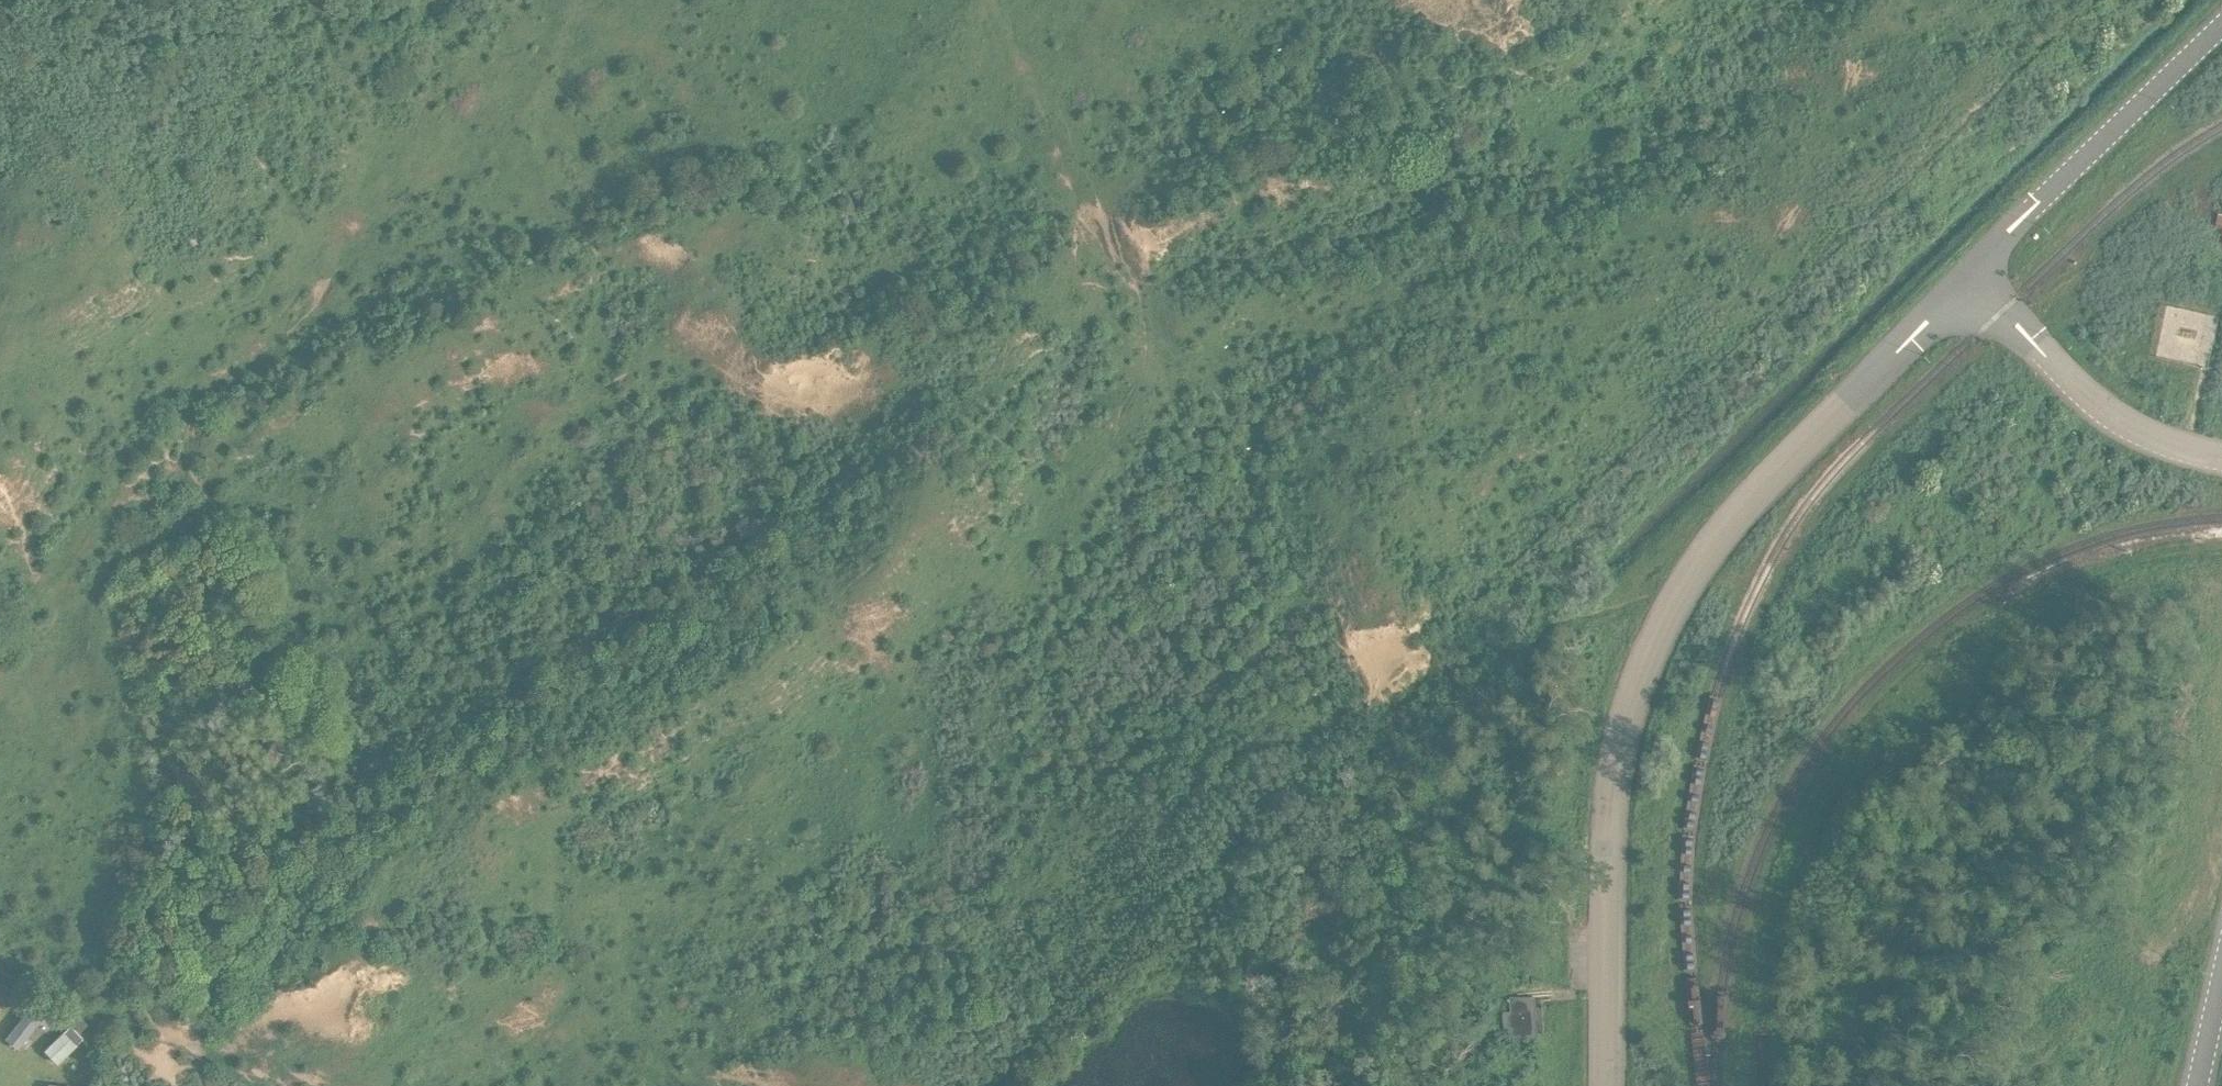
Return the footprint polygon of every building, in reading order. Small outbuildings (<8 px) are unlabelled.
[(1502,1007),(1503,1036),(1536,1035),(1535,992),(1507,993),(1508,1007),(1502,1007)] [(6,1036),(19,1047),(41,1018),(28,1009),(6,1036)] [(75,1015),(43,1044),(58,1061),(85,1036),(75,1029),(84,1023),(75,1015)]
